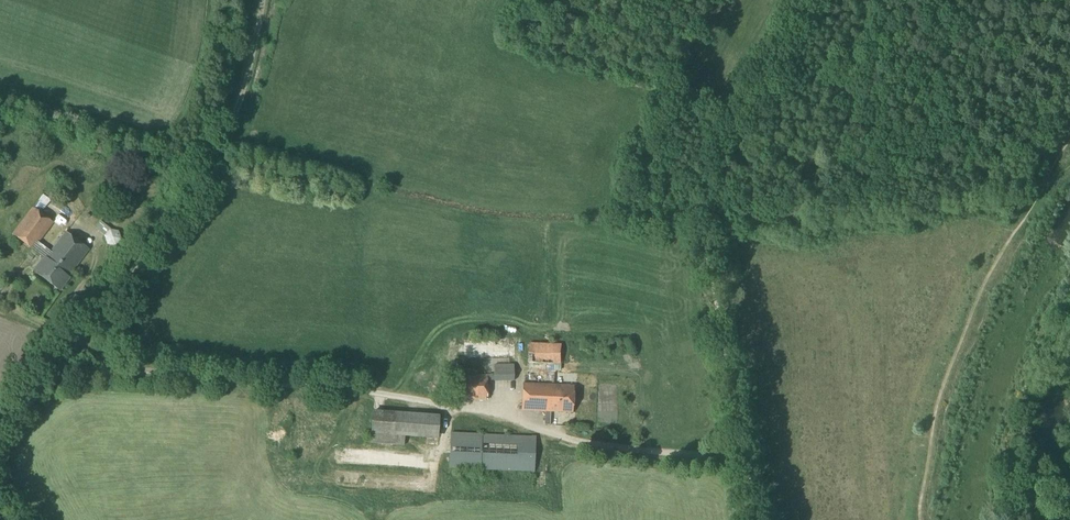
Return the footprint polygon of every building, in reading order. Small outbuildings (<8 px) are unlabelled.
[(32,250),(43,258),(34,271),(60,291),(70,277),(68,276),(88,249),(66,232),(51,251),(39,243),(54,223),(41,213),(44,209),(36,203),(12,234),(32,249),(32,250)] [(121,239),(118,231),(110,229),(104,236),(107,244),(116,246),(121,239)] [(560,364),(561,344),(529,342),(528,363),(560,364)] [(496,372),(496,380),(517,379),(516,371),(496,372)] [(463,400),(488,400),(487,376),(462,375),(463,400)] [(573,412),(574,386),(523,383),(522,410),(545,411),(545,425),(550,425),(551,411),(573,412)] [(385,442),(385,429),(439,432),(440,410),(373,407),(371,441),(385,442)] [(534,472),(536,436),(450,432),(449,468),(534,472)] [(343,463),(356,463),(357,444),(344,443),(343,463)]
